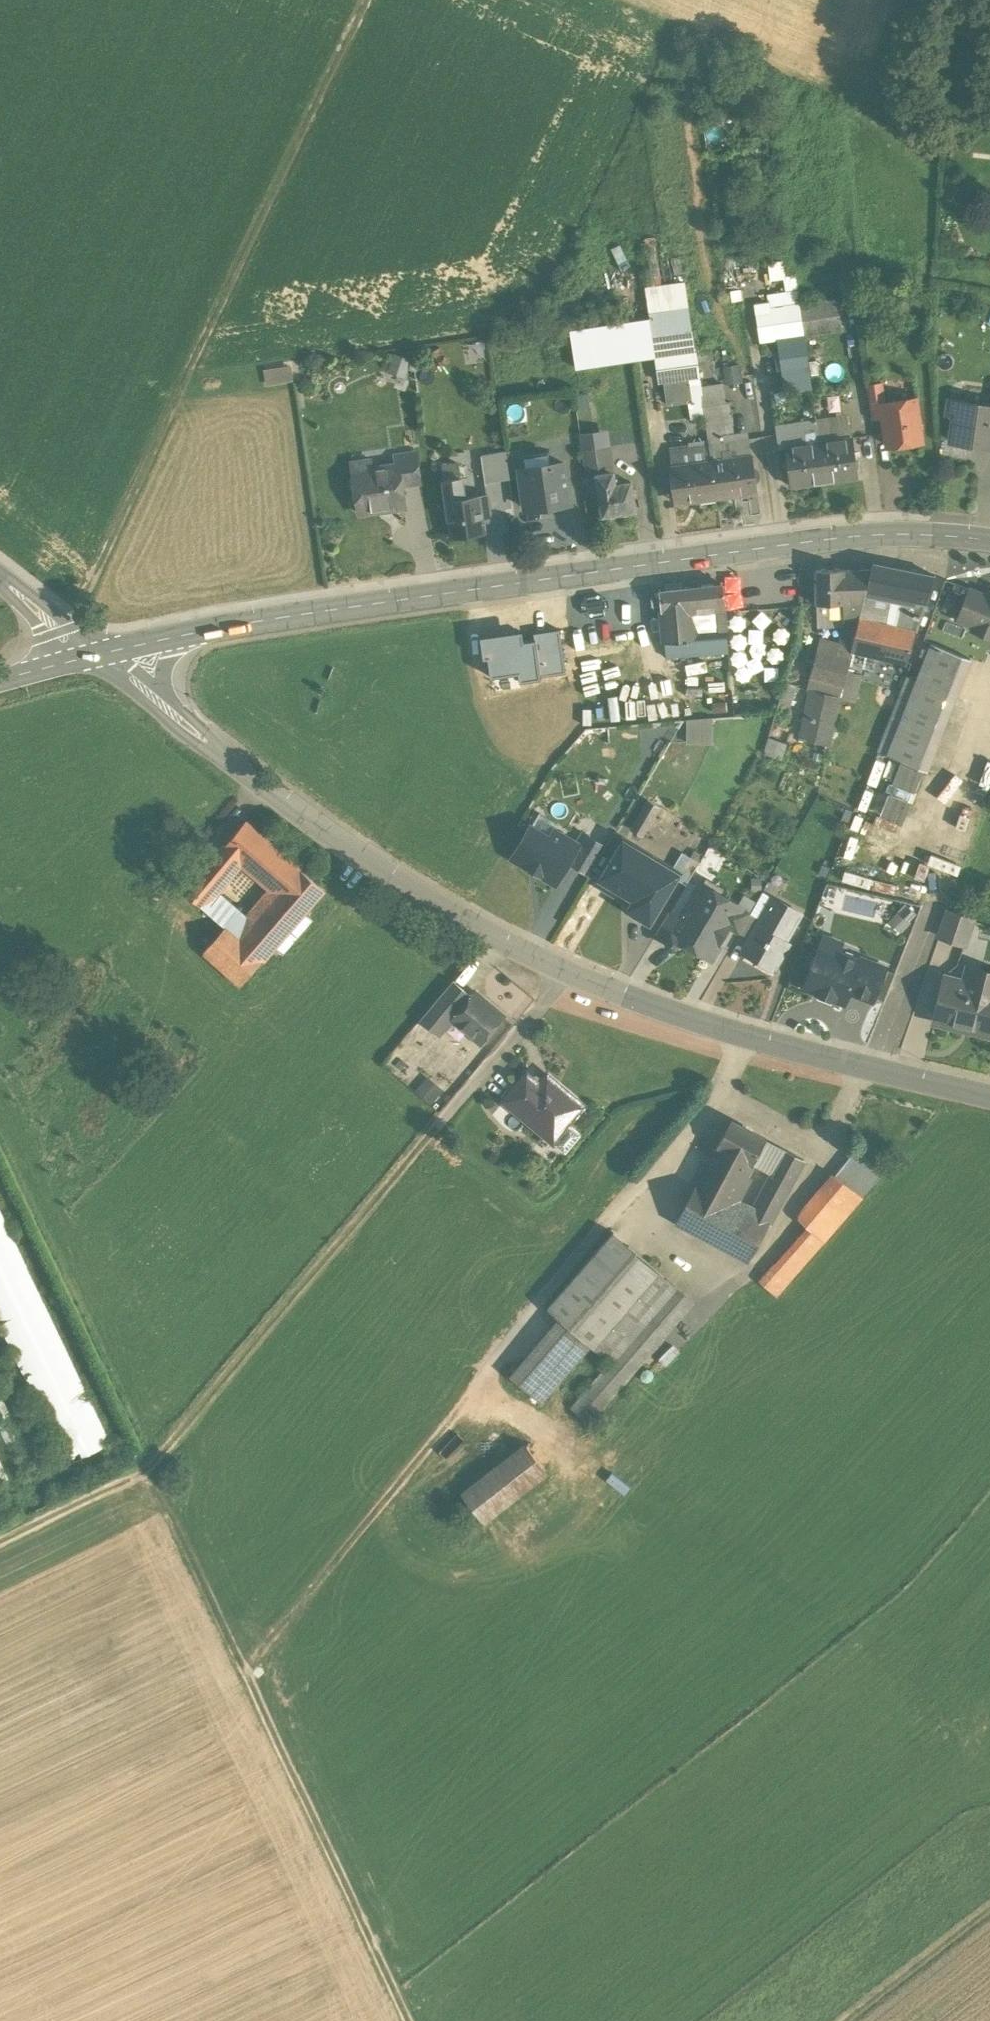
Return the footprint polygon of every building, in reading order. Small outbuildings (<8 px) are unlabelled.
[(654,236),(644,238),(651,287),(661,285),(654,236)] [(651,287),(645,288),(649,313),(688,308),(684,282),(661,285),(651,287)] [(838,299),(799,305),(803,337),(804,337),(843,331),(838,299)] [(799,305),(755,311),(760,343),(779,340),(803,337),(799,305)] [(688,308),(649,313),(656,357),(655,357),(659,382),(664,381),(689,378),(689,382),(700,380),(695,352),(688,308)] [(803,337),(779,340),(780,352),(775,353),(777,369),(783,369),(784,376),(809,372),(804,337),(803,337)] [(484,342),(464,343),(465,359),(486,358),(484,342)] [(389,375),(408,379),(413,356),(394,352),(389,375)] [(267,383),(295,378),(292,364),(264,368),(267,383)] [(742,364),(724,365),(724,381),(742,380),(742,364)] [(809,372),(784,376),(786,392),(812,389),(809,372)] [(689,378),(664,381),(667,405),(689,402),(692,402),(691,395),(689,382),(689,378)] [(700,380),(689,382),(691,395),(701,393),(701,388),(700,380)] [(882,383),(867,385),(872,420),(885,418),(883,403),(885,403),(882,383)] [(723,385),(701,388),(701,393),(704,417),(708,440),(711,462),(751,456),(748,433),(731,435),(723,385)] [(701,393),(691,395),(692,402),(689,402),(691,418),(704,417),(701,393)] [(885,403),(883,403),(885,418),(889,446),(922,441),(916,399),(885,403)] [(958,401),(952,441),(989,446),(989,406),(958,401)] [(815,420),(775,426),(779,449),(786,448),(785,447),(819,442),(815,420)] [(852,437),(819,442),(824,481),(858,477),(852,437)] [(708,440),(688,443),(689,446),(691,461),(697,460),(697,464),(711,462),(708,440)] [(819,442),(785,447),(786,448),(791,486),(824,481),(819,442)] [(608,445),(581,449),(586,478),(597,477),(597,474),(612,471),(608,445)] [(689,446),(670,449),(673,467),(691,465),(691,461),(689,446)] [(415,451),(396,454),(397,464),(399,464),(401,484),(419,482),(415,451)] [(481,451),(454,455),(456,464),(442,466),(444,479),(461,477),(483,474),(484,474),(482,456),(481,451)] [(482,456),(484,474),(483,474),(484,483),(509,478),(505,451),(482,456)] [(751,456),(711,462),(716,496),(733,494),(732,486),(755,483),(751,456)] [(673,467),(671,467),(675,495),(696,492),(698,499),(716,496),(711,462),(697,464),(691,465),(673,467)] [(564,463),(520,469),(526,509),(570,502),(564,463)] [(397,464),(353,471),(354,476),(350,481),(351,487),(356,491),(359,513),(405,506),(401,484),(399,464),(397,464)] [(612,471),(597,474),(597,477),(603,514),(634,509),(630,481),(614,484),(612,471)] [(444,479),(443,480),(446,500),(463,497),(461,477),(444,479)] [(463,497),(446,500),(451,537),(485,532),(483,521),(491,520),(488,494),(463,497)] [(873,562),(871,567),(867,588),(876,590),(888,592),(894,566),(873,562)] [(933,574),(894,566),(888,592),(903,595),(928,600),(933,574)] [(817,603),(845,602),(845,567),(816,569),(817,603)] [(871,567),(845,567),(845,602),(845,614),(860,616),(867,588),(871,567)] [(728,651),(723,584),(659,591),(667,658),(728,651)] [(867,588),(860,616),(870,618),(876,590),(867,588)] [(986,592),(985,594),(970,588),(959,617),(974,623),(974,625),(989,631),(989,594),(986,592)] [(928,600),(903,595),(897,624),(918,628),(928,600)] [(845,602),(817,603),(817,628),(844,626),(845,614),(845,602)] [(851,649),(858,616),(845,614),(844,626),(840,645),(851,649)] [(870,618),(860,616),(858,616),(851,649),(852,649),(853,650),(908,662),(918,628),(897,624),(870,618)] [(541,676),(566,672),(560,630),(535,633),(536,639),(541,676)] [(541,676),(536,639),(524,641),(522,631),(481,637),(484,659),(488,658),(490,677),(518,673),(519,681),(541,678),(541,676)] [(840,645),(819,639),(806,689),(809,690),(840,698),(847,672),(853,650),(852,649),(851,649),(840,645)] [(970,658),(931,643),(917,679),(919,680),(919,681),(955,696),(970,658)] [(861,675),(847,672),(840,698),(854,702),(861,675)] [(906,675),(877,751),(889,756),(919,681),(919,680),(917,679),(906,675)] [(955,696),(919,681),(889,756),(926,770),(955,696)] [(840,698),(809,690),(799,737),(830,745),(840,698)] [(711,721),(687,721),(687,742),(711,742),(711,721)] [(763,753),(782,760),(788,743),(769,736),(763,753)] [(661,806),(649,799),(631,828),(643,835),(661,806)] [(300,870),(245,823),(226,846),(240,858),(280,892),(300,870)] [(513,858),(556,883),(568,862),(565,860),(575,844),(554,832),(550,839),(531,828),(513,858)] [(590,875),(606,848),(581,833),(575,844),(565,860),(568,862),(590,875)] [(670,870),(623,841),(600,879),(633,900),(627,909),(648,922),(674,879),(677,874),(670,870)] [(226,846),(186,892),(225,928),(239,941),(261,914),(262,912),(257,908),(249,917),(225,898),(228,894),(217,886),(240,858),(226,846)] [(697,863),(680,852),(670,870),(677,874),(674,879),(684,885),(697,863)] [(262,912),(261,914),(239,941),(263,960),(323,890),(300,870),(280,892),(262,912)] [(680,919),(671,933),(681,939),(711,956),(728,926),(727,925),(738,906),(700,884),(680,919)] [(748,938),(741,951),(773,969),(784,949),(781,947),(800,913),(772,897),(759,919),(748,938)] [(750,913),(738,906),(727,925),(728,926),(739,933),(750,913)] [(668,912),(655,935),(666,942),(671,933),(680,919),(668,912)] [(973,920),(948,912),(939,936),(964,945),(973,920)] [(750,913),(739,933),(748,938),(759,919),(750,913)] [(225,928),(204,952),(241,985),(263,960),(239,941),(225,928)] [(681,939),(671,933),(666,942),(667,946),(671,949),(676,948),(681,939)] [(859,961),(837,953),(836,957),(819,950),(816,956),(811,958),(809,963),(811,968),(804,987),(844,1002),(849,991),(860,962),(859,961)] [(885,968),(860,959),(859,961),(860,962),(849,991),(872,1000),(885,968)] [(945,978),(935,1020),(955,1025),(956,1020),(989,1028),(989,973),(981,970),(977,986),(945,978)] [(453,981),(434,1004),(452,1019),(471,996),(453,981)] [(504,1017),(475,992),(471,996),(452,1019),(481,1044),(504,1017)] [(452,1019),(434,1004),(430,1009),(439,1017),(430,1027),(439,1035),(452,1019)] [(547,1075),(539,1085),(527,1074),(503,1102),(553,1143),(568,1125),(584,1106),(547,1075)] [(766,1140),(731,1121),(717,1146),(752,1165),(766,1140)] [(568,1125),(553,1143),(565,1154),(580,1136),(568,1125)] [(717,1146),(696,1186),(731,1205),(752,1165),(717,1146)] [(786,1151),(774,1174),(791,1184),(804,1161),(786,1151)] [(883,1174),(855,1151),(844,1165),(872,1187),(883,1174)] [(872,1187),(844,1165),(835,1176),(842,1182),(862,1198),(872,1187)] [(774,1174),(759,1202),(777,1211),(791,1184),(774,1174)] [(842,1182),(805,1226),(810,1231),(824,1242),(862,1198),(842,1182)] [(731,1205),(696,1186),(677,1221),(750,1261),(769,1226),(751,1216),(731,1205)] [(777,1211),(759,1202),(751,1216),(769,1226),(777,1211)] [(68,1460),(110,1440),(0,1213),(0,1320),(68,1460)] [(810,1231),(777,1269),(790,1280),(824,1242),(810,1231)] [(613,1234),(548,1309),(558,1319),(591,1347),(593,1349),(658,1273),(613,1234)] [(777,1269),(774,1265),(759,1282),(776,1297),(790,1280),(777,1269)] [(658,1273),(593,1349),(609,1363),(675,1287),(658,1273)] [(609,1363),(570,1408),(589,1424),(694,1303),(675,1287),(609,1363)] [(591,1347),(558,1319),(511,1376),(543,1403),(591,1347)] [(672,1345),(658,1360),(665,1366),(679,1352),(672,1345)] [(21,1469),(36,1462),(0,1385),(0,1424),(21,1469)] [(526,1445),(461,1495),(482,1522),(547,1472),(526,1445)] [(9,1474),(0,1454),(0,1478),(9,1474)]
